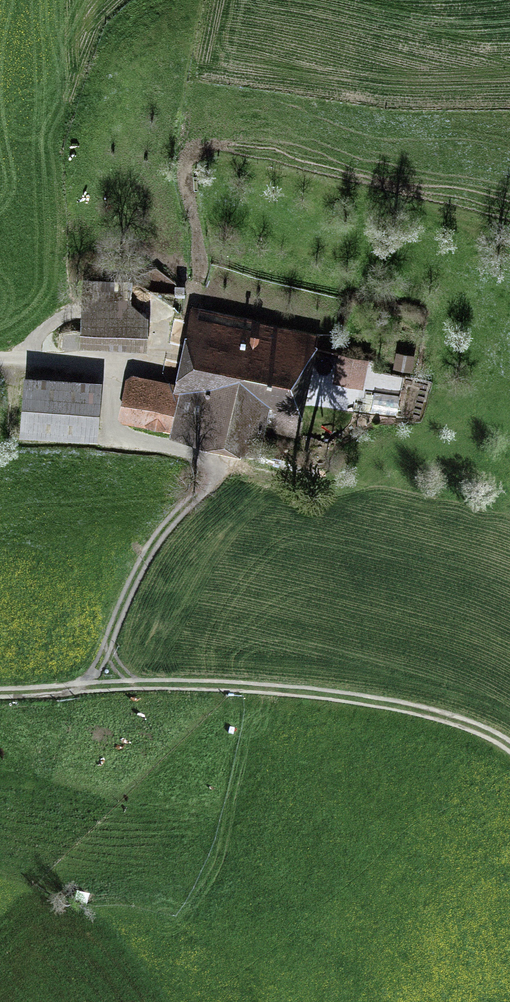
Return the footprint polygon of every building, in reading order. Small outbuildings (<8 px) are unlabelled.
[(83,344),(145,347),(146,317),(130,304),(130,301),(84,298),(83,344)] [(317,334),(198,309),(179,397),(177,406),(201,410),(195,438),(252,450),(257,427),(296,435),(299,423),(287,420),(303,347),(314,349),(317,334)] [(29,381),(26,428),(93,433),(96,386),(29,381)] [(123,416),(168,425),(172,404),(174,395),(130,386),(123,416)]
